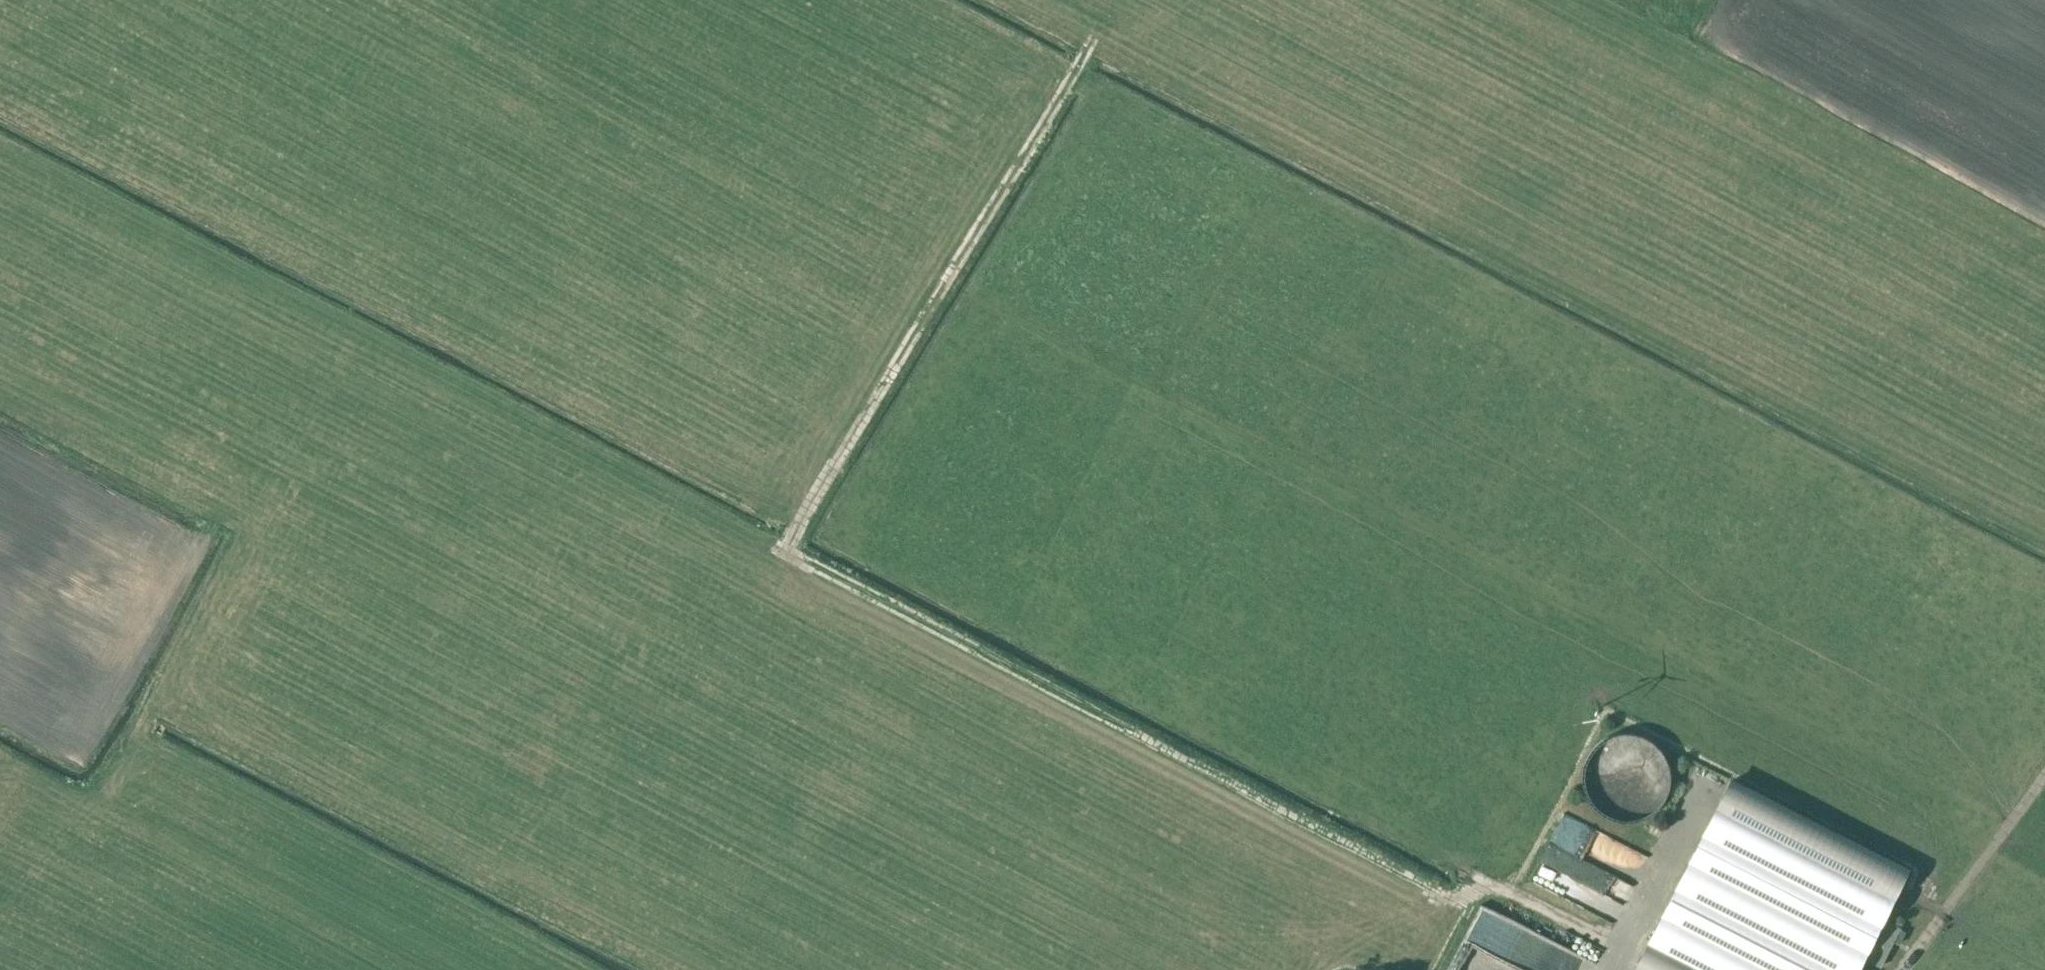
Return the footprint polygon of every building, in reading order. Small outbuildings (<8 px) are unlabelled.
[(1585,759),(1598,814),(1664,798),(1647,729),(1605,739),(1606,744),(1590,748),(1592,757),(1585,759)] [(1731,780),(1635,969),(1857,969),(1908,870),(1731,780)] [(1564,813),(1553,833),(1563,839),(1574,819),(1564,813)] [(1538,853),(1579,873),(1587,857),(1546,837),(1538,853)] [(1532,875),(1615,915),(1623,899),(1539,859),(1532,875)]
